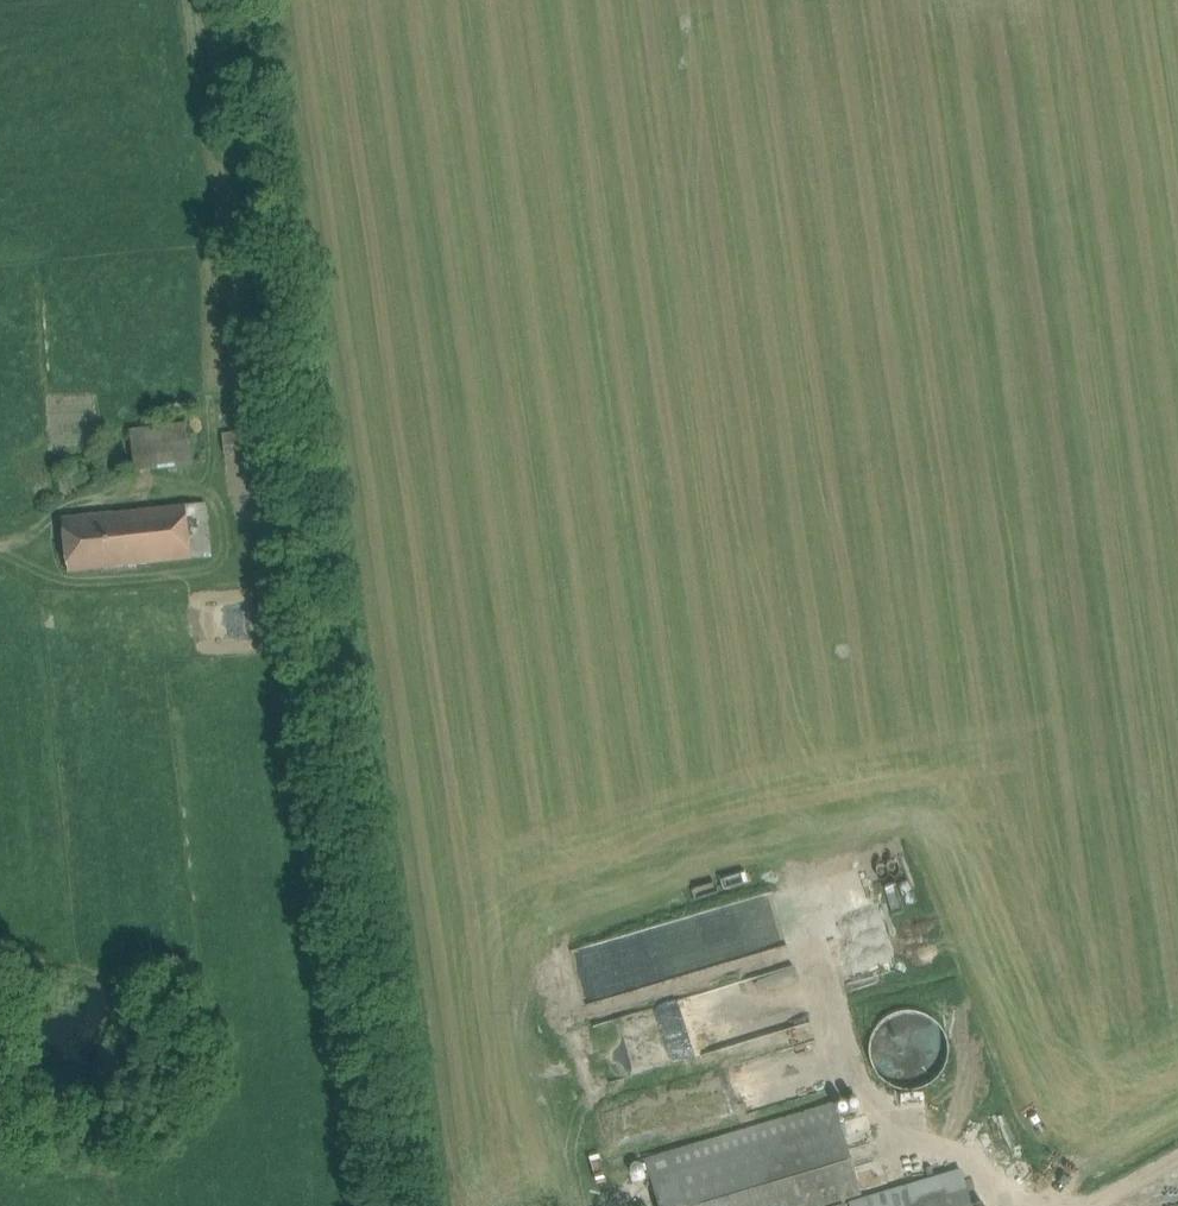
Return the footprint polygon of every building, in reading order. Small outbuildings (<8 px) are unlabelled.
[(191,462),(186,422),(129,430),(135,469),(191,462)] [(266,427),(222,433),(225,454),(269,448),(266,427)] [(206,502),(86,516),(62,518),(68,572),(211,556),(206,502)] [(797,967),(593,1020),(609,1080),(684,1060),(675,1026),(803,993),(797,967)] [(874,1057),(887,1058),(886,1083),(936,1085),(939,1015),(876,1012),(874,1057)] [(645,1158),(660,1205),(813,1205),(861,1191),(833,1101),(645,1158)] [(836,1205),(973,1205),(961,1169),(836,1205)]
